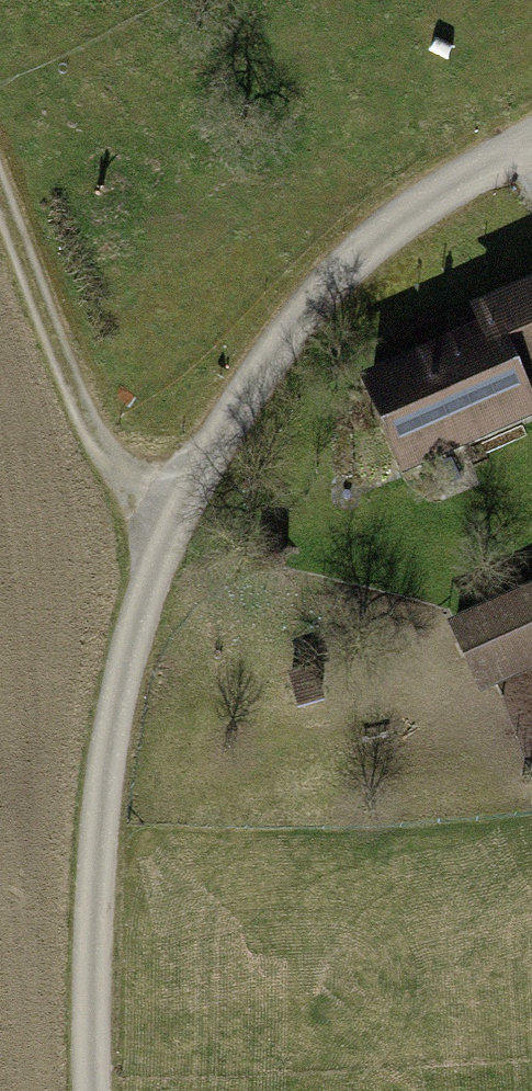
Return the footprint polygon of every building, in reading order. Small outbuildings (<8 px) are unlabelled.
[(521,398),(531,393),(531,270),(477,292),(521,398)] [(443,624),(475,694),(531,668),(531,584),(443,624)]
